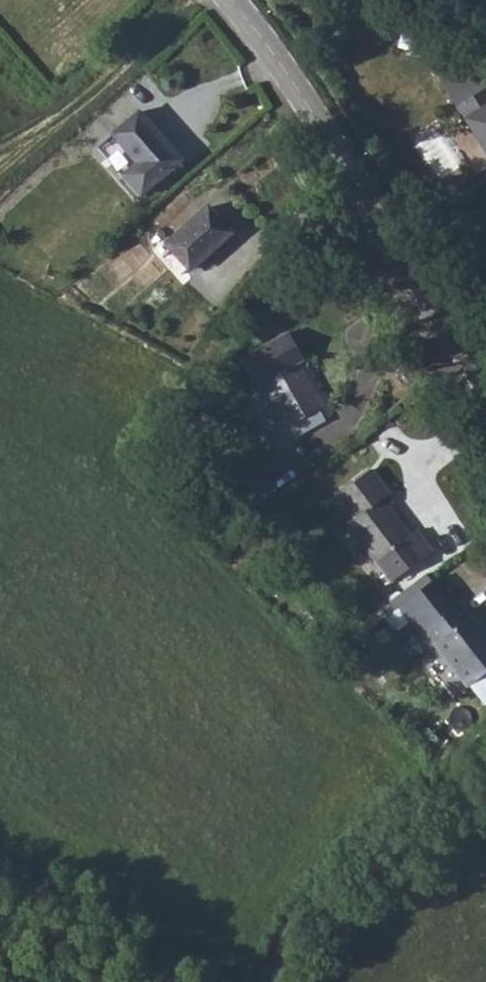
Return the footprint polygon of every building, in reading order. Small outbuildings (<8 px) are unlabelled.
[(455,111),(485,163),(485,93),(455,111)] [(142,127),(118,146),(160,196),(185,177),(142,127)] [(217,218),(174,259),(197,283),(240,241),(217,218)] [(269,398),(295,438),(326,419),(300,377),(306,374),(289,346),(246,371),(264,400),(269,398)] [(379,487),(346,512),(364,536),(358,541),(386,580),(421,553),(428,548),(413,528),(406,533),(393,516),(398,512),(379,487)] [(471,616),(469,618),(446,593),(411,625),(433,650),(443,662),(447,658),(482,697),(485,694),(485,633),(471,616)]
